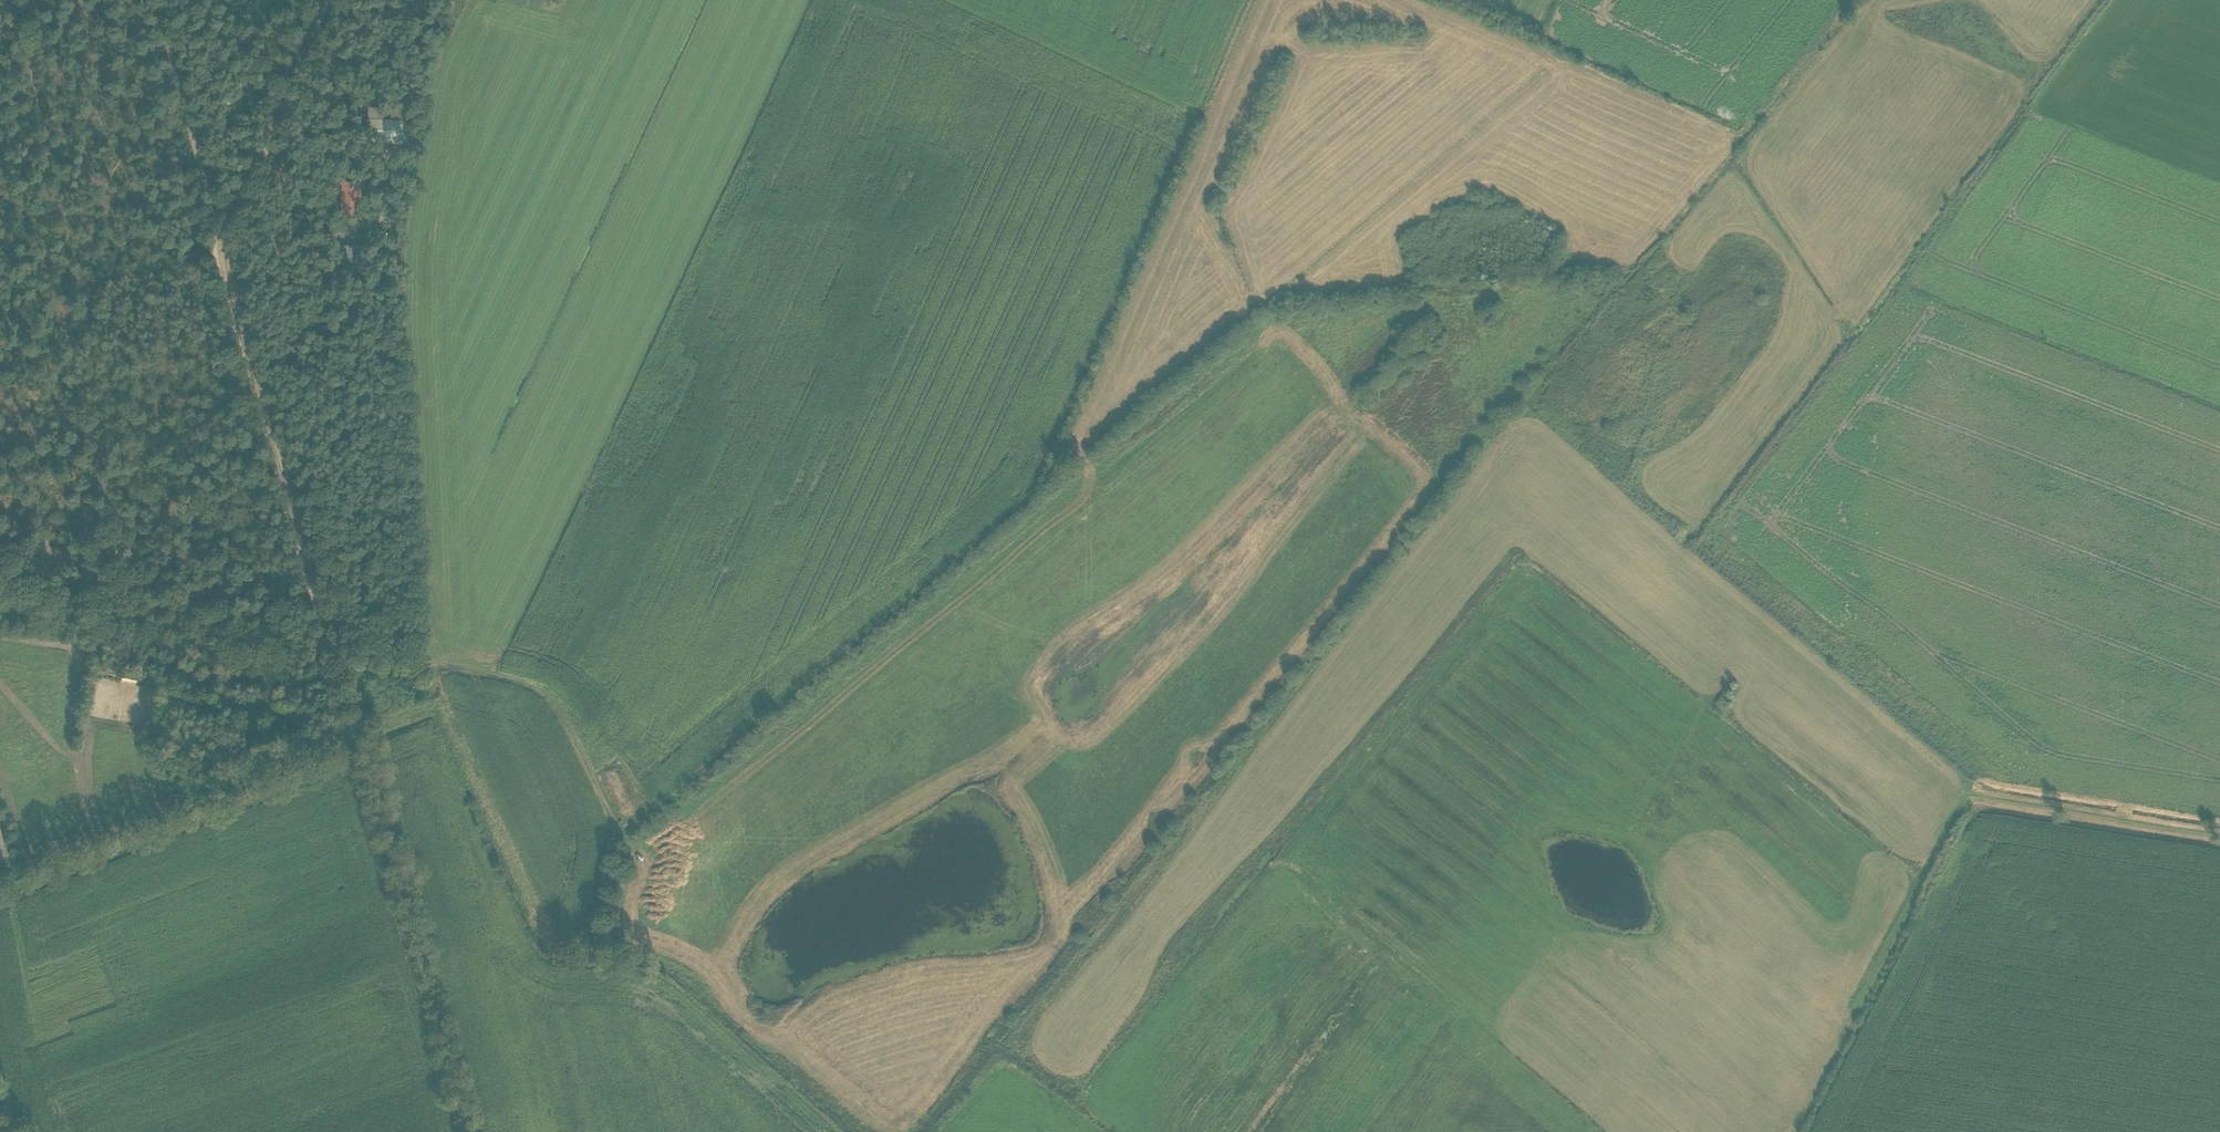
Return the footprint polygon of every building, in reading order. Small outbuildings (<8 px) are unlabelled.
[(455,18),(461,4),(452,0),(451,0),(445,14),(455,18)] [(364,142),(393,144),(408,145),(408,136),(409,111),(390,109),(389,120),(382,120),(382,108),(367,107),(366,118),(364,118),(364,142)] [(359,183),(353,183),(342,182),(341,216),(357,216),(359,183)] [(119,665),(92,661),(90,674),(97,675),(98,672),(112,674),(113,671),(118,672),(119,665)] [(140,673),(121,668),(119,676),(131,679),(132,677),(138,679),(140,673)] [(209,714),(211,710),(203,706),(201,711),(200,710),(199,712),(205,714),(208,716),(209,714)] [(9,856),(0,831),(0,859),(9,856)]
